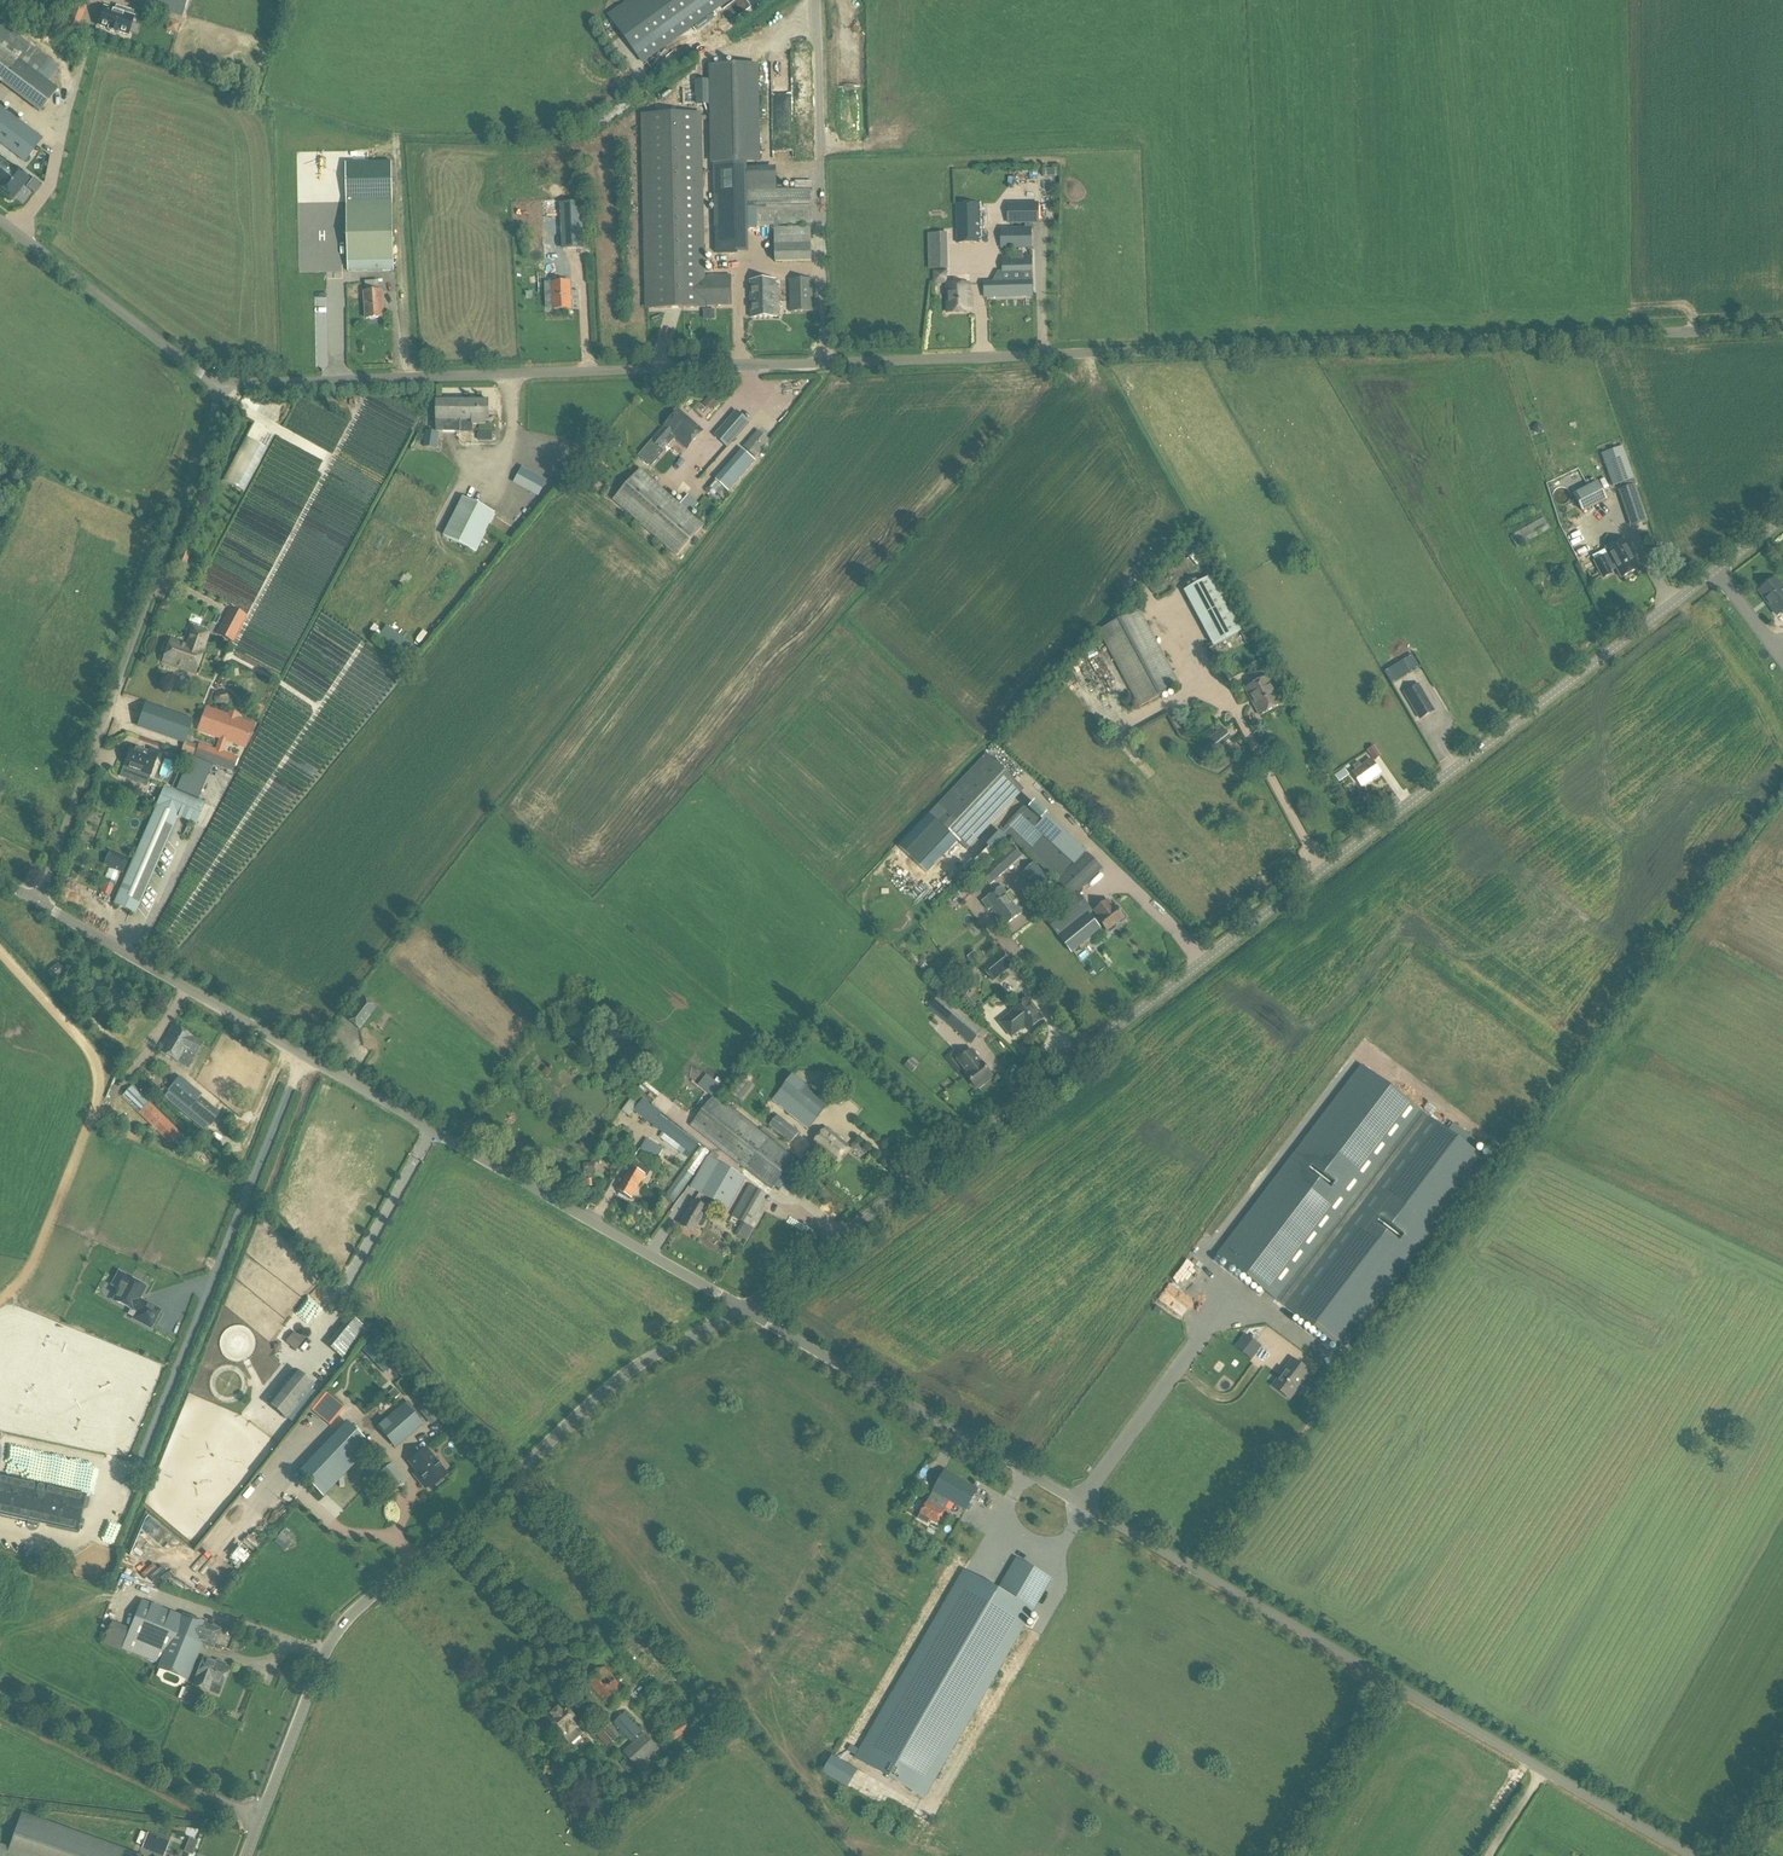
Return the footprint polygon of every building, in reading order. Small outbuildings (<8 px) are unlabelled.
[(71,3),(84,8),(88,0),(72,0),(71,3)] [(608,17),(644,66),(734,0),(632,0),(608,17)] [(71,3),(62,26),(76,32),(85,9),(84,8),(71,3)] [(117,33),(127,36),(133,17),(131,17),(133,12),(120,8),(119,13),(103,8),(98,27),(108,30),(108,31),(117,33)] [(3,81),(42,112),(58,90),(48,82),(0,45),(0,79),(3,81)] [(803,63),(792,61),(790,70),(801,72),(803,63)] [(762,63),(712,64),(714,164),(747,163),(764,163),(762,63)] [(779,68),(765,67),(765,78),(779,78),(779,68)] [(25,162),(43,140),(34,133),(0,106),(0,143),(25,162)] [(700,113),(642,114),(647,308),(702,307),(706,307),(706,306),(731,305),(732,305),(731,275),(704,276),(700,113)] [(391,163),(346,164),(347,199),(347,201),(348,246),(348,270),(393,269),(393,245),(392,200),(391,163)] [(747,171),(747,163),(714,164),(715,198),(747,197),(747,189),(747,171)] [(13,199),(13,198),(28,180),(11,166),(7,170),(0,164),(0,188),(13,199)] [(42,185),(33,178),(27,187),(35,194),(42,185)] [(808,189),(747,189),(747,197),(748,224),(772,223),(808,222),(808,189)] [(1008,202),(1007,223),(1039,224),(1039,203),(1008,202)] [(563,249),(582,248),(579,204),(561,205),(563,249)] [(977,204),(955,205),(957,244),(978,243),(977,204)] [(341,229),(340,208),(301,210),(305,263),(326,262),(325,242),(318,242),(318,230),(341,229)] [(811,227),(774,228),(775,263),(811,262),(811,227)] [(1032,228),(1001,228),(1001,249),(1032,248),(1032,228)] [(946,235),(929,235),(930,270),(946,270),(946,235)] [(1012,258),(1002,258),(1002,272),(1031,271),(1031,258),(1023,258),(1023,251),(1012,251),(1012,258)] [(945,272),(934,273),(934,283),(945,283),(945,272)] [(812,280),(790,280),(791,312),(813,311),(812,280)] [(367,293),(364,293),(366,319),(368,319),(369,321),(375,320),(375,319),(384,318),(384,317),(382,291),(380,292),(379,281),(366,281),(367,293)] [(775,281),(749,282),(750,318),(779,317),(778,305),(776,305),(775,281)] [(1032,282),(982,284),(983,297),(1033,296),(1032,282)] [(552,284),(545,284),(546,308),(553,308),(553,309),(571,309),(570,283),(552,284)] [(969,284),(946,285),(947,313),(969,312),(969,309),(972,308),(972,297),(969,296),(969,284)] [(731,417),(748,392),(741,387),(724,412),(731,417)] [(717,403),(709,396),(703,403),(711,410),(717,403)] [(436,401),(436,421),(436,432),(457,432),(460,432),(460,421),(472,421),(472,424),(473,424),(486,424),(486,421),(489,421),(489,401),(436,401)] [(679,410),(638,456),(651,466),(664,451),(659,447),(665,441),(669,444),(674,438),(687,449),(703,430),(679,410)] [(737,412),(716,437),(730,448),(751,423),(737,412)] [(247,418),(235,446),(250,453),(263,425),(247,418)] [(759,431),(746,446),(757,456),(771,441),(759,431)] [(425,432),(423,447),(437,448),(439,433),(425,432)] [(492,432),(478,433),(479,441),(493,441),(492,432)] [(744,448),(715,480),(728,492),(756,459),(744,448)] [(1613,486),(1635,478),(1626,453),(1604,460),(1613,486)] [(526,454),(519,465),(541,479),(548,469),(526,454)] [(1550,490),(1578,477),(1575,469),(1546,483),(1550,490)] [(639,471),(612,502),(676,557),(702,527),(639,471)] [(1580,477),(1552,490),(1564,513),(1573,509),(1565,493),(1571,490),(1582,513),(1606,500),(1597,481),(1596,482),(1592,475),(1586,479),(1589,485),(1579,490),(1578,488),(1584,485),(1580,477)] [(524,479),(521,485),(534,491),(537,485),(524,479)] [(462,498),(443,536),(475,552),(494,514),(462,498)] [(514,508),(520,512),(525,505),(518,501),(514,508)] [(1644,514),(1631,518),(1634,525),(1646,521),(1644,514)] [(1544,517),(1510,537),(1517,548),(1551,529),(1544,517)] [(1569,533),(1577,551),(1594,544),(1586,526),(1569,533)] [(1194,559),(1204,549),(1195,539),(1185,549),(1194,559)] [(1604,557),(1594,562),(1602,580),(1612,575),(1610,571),(1615,568),(1621,580),(1640,570),(1623,539),(1605,549),(1608,555),(1604,557)] [(190,552),(181,549),(176,563),(185,566),(190,552)] [(1149,573),(1139,563),(1134,569),(1143,579),(1149,573)] [(1217,574),(1185,591),(1214,646),(1246,629),(1217,574)] [(1759,591),(1777,616),(1782,611),(1782,589),(1775,579),(1759,591)] [(231,609),(221,626),(231,631),(227,640),(232,643),(246,616),(231,609)] [(1139,609),(1098,630),(1138,707),(1180,685),(1139,609)] [(193,628),(186,646),(191,648),(184,669),(194,672),(202,652),(201,651),(207,633),(193,628)] [(191,648),(186,646),(171,641),(163,662),(166,662),(167,665),(174,667),(176,666),(184,669),(191,648)] [(1102,656),(1085,661),(1090,677),(1095,675),(1102,697),(1113,694),(1102,656)] [(1400,658),(1390,665),(1393,670),(1404,663),(1400,658)] [(1268,677),(1245,688),(1259,715),(1281,704),(1268,677)] [(1418,686),(1403,695),(1419,722),(1434,713),(1418,686)] [(147,702),(139,725),(184,741),(192,718),(147,702)] [(202,716),(197,715),(186,743),(197,747),(193,757),(233,772),(238,760),(242,761),(247,748),(246,748),(254,724),(205,706),(202,716)] [(1217,732),(1203,743),(1212,754),(1231,738),(1219,723),(1214,728),(1217,732)] [(1375,745),(1367,750),(1374,761),(1382,755),(1375,745)] [(132,746),(120,778),(137,784),(141,773),(149,776),(150,775),(159,751),(150,748),(149,752),(132,746)] [(185,749),(182,756),(190,760),(194,754),(185,749)] [(985,754),(928,817),(964,853),(1024,790),(985,754)] [(1356,770),(1352,773),(1362,787),(1381,773),(1371,759),(1361,766),(1358,762),(1353,766),(1356,770)] [(1320,765),(1310,769),(1314,779),(1324,775),(1320,765)] [(1345,768),(1335,775),(1340,782),(1349,775),(1345,768)] [(114,900),(113,904),(136,914),(175,825),(175,824),(177,817),(196,825),(205,803),(165,786),(155,808),(152,815),(151,814),(114,900)] [(1030,800),(1005,828),(1059,878),(1085,851),(1030,800)] [(110,852),(105,865),(123,873),(129,860),(110,852)] [(1087,852),(1059,879),(1074,896),(1103,870),(1087,852)] [(994,861),(978,875),(987,885),(1003,871),(994,861)] [(1034,864),(1024,872),(1038,887),(1047,878),(1034,864)] [(100,892),(107,895),(111,887),(104,884),(100,892)] [(1002,886),(980,903),(987,911),(991,908),(1004,925),(1021,913),(1002,886)] [(1108,898),(1094,910),(1101,919),(1099,920),(1107,931),(1107,930),(1108,932),(1111,932),(1115,929),(1116,926),(1115,924),(1118,922),(1119,923),(1121,923),(1126,920),(1126,917),(1119,909),(1117,909),(1116,909),(1108,898)] [(1087,913),(1058,937),(1072,953),(1100,930),(1087,913)] [(1002,948),(980,966),(992,982),(1014,964),(1002,948)] [(942,993),(929,1009),(971,1044),(977,1037),(978,1035),(984,1028),(942,993)] [(362,998),(346,1019),(360,1030),(376,1008),(362,998)] [(1013,1012),(1000,1023),(1011,1037),(1024,1026),(1028,1030),(1043,1018),(1027,999),(1012,1011),(1013,1012)] [(173,1025),(159,1051),(179,1062),(186,1050),(195,1056),(203,1043),(192,1037),(193,1037),(173,1025)] [(963,1056),(956,1062),(966,1074),(965,1075),(976,1089),(992,1076),(981,1062),(971,1050),(963,1056)] [(911,1060),(906,1066),(912,1072),(918,1066),(911,1060)] [(143,1062),(140,1066),(150,1074),(153,1070),(143,1062)] [(1343,1351),(1487,1162),(1361,1066),(1217,1255),(1343,1351)] [(648,1071),(642,1079),(653,1087),(659,1078),(648,1071)] [(793,1101),(813,1117),(815,1119),(828,1104),(792,1075),(780,1090),(793,1101)] [(179,1078),(164,1095),(205,1130),(220,1113),(179,1078)] [(743,1078),(731,1094),(740,1100),(752,1084),(743,1078)] [(133,1085),(122,1095),(171,1143),(181,1133),(133,1085)] [(715,1095),(691,1125),(771,1189),(794,1159),(715,1095)] [(631,1099),(623,1110),(630,1116),(634,1111),(643,1118),(641,1120),(645,1124),(647,1122),(651,1125),(652,1124),(692,1154),(699,1144),(659,1114),(661,1112),(643,1099),(639,1105),(631,1099)] [(778,1115),(770,1124),(786,1138),(791,1142),(799,1133),(778,1115)] [(825,1127),(810,1146),(832,1164),(848,1146),(825,1127)] [(628,1170),(617,1190),(632,1198),(647,1170),(650,1171),(657,1158),(663,1148),(645,1138),(628,1170)] [(702,1145),(685,1167),(693,1173),(710,1150),(702,1145)] [(654,1168),(667,1174),(673,1162),(660,1156),(654,1168)] [(708,1156),(690,1187),(726,1208),(744,1176),(708,1156)] [(749,1185),(732,1216),(743,1222),(750,1226),(756,1217),(759,1209),(763,1202),(767,1195),(749,1185)] [(694,1202),(681,1226),(694,1233),(698,1226),(700,1228),(703,1227),(707,1219),(703,1217),(707,1209),(694,1202)] [(119,1274),(113,1286),(114,1286),(114,1285),(118,1287),(117,1294),(114,1301),(131,1310),(129,1315),(135,1318),(134,1319),(150,1328),(159,1311),(141,1301),(139,1298),(139,1297),(142,1296),(145,1291),(144,1288),(145,1287),(129,1279),(128,1277),(123,1274),(120,1275),(119,1274)] [(351,1316),(330,1341),(349,1356),(370,1332),(351,1316)] [(293,1333),(286,1342),(295,1349),(303,1341),(293,1333)] [(1250,1358),(1259,1346),(1244,1335),(1235,1347),(1250,1358)] [(394,1362),(374,1340),(362,1351),(383,1373),(394,1362)] [(1292,1360),(1273,1386),(1290,1398),(1309,1372),(1292,1360)] [(268,1366),(261,1372),(266,1378),(273,1373),(268,1366)] [(295,1368),(266,1403),(287,1420),(315,1385),(295,1368)] [(399,1394),(394,1389),(388,1394),(394,1399),(399,1394)] [(373,1411),(387,1398),(380,1390),(365,1403),(373,1411)] [(417,1400),(423,1394),(419,1390),(413,1395),(417,1400)] [(330,1425),(344,1407),(326,1392),(311,1410),(330,1425)] [(404,1405),(377,1428),(390,1443),(417,1420),(404,1405)] [(346,1424),(300,1473),(318,1491),(365,1442),(346,1424)] [(436,1427),(428,1436),(435,1443),(444,1434),(436,1427)] [(425,1448),(408,1461),(415,1470),(412,1474),(425,1490),(428,1487),(429,1488),(446,1475),(425,1448)] [(398,1449),(391,1452),(394,1459),(401,1456),(398,1449)] [(386,1454),(373,1465),(379,1473),(393,1490),(406,1480),(393,1462),(386,1454)] [(371,1468),(368,1470),(374,1478),(377,1476),(371,1468)] [(926,1502),(917,1518),(927,1523),(929,1519),(936,1523),(948,1501),(965,1510),(977,1489),(944,1470),(932,1491),(933,1492),(927,1502),(926,1502)] [(29,1518),(28,1524),(37,1526),(38,1520),(77,1529),(84,1495),(0,1477),(0,1512),(29,1518)] [(288,1547),(294,1539),(283,1530),(277,1538),(288,1547)] [(964,1571),(855,1759),(925,1800),(1052,1581),(1016,1560),(998,1590),(964,1571)] [(128,1629),(121,1648),(140,1656),(160,1664),(160,1665),(187,1676),(197,1652),(197,1653),(201,1643),(212,1647),(213,1647),(221,1628),(213,1625),(212,1627),(203,1624),(202,1626),(200,1624),(197,1623),(148,1604),(145,1611),(136,1632),(132,1631),(128,1629)] [(899,1634),(905,1640),(910,1634),(903,1628),(899,1634)] [(201,1663),(194,1685),(209,1691),(219,1694),(222,1686),(229,1667),(228,1666),(210,1660),(203,1658),(201,1663)] [(604,1666),(587,1681),(609,1707),(627,1692),(604,1666)] [(183,1697),(181,1702),(192,1707),(198,1692),(193,1690),(189,1699),(183,1697)] [(564,1702),(547,1718),(573,1745),(588,1731),(583,1726),(585,1725),(564,1702)] [(696,1709),(666,1728),(674,1740),(703,1721),(696,1709)] [(623,1712),(613,1722),(632,1743),(623,1751),(636,1766),(656,1748),(623,1712)] [(610,1723),(603,1728),(613,1740),(619,1735),(610,1723)] [(604,1731),(598,1737),(602,1741),(607,1747),(613,1741),(604,1731)] [(855,1775),(831,1760),(823,1774),(847,1788),(855,1775)] [(22,1814),(11,1846),(0,1842),(0,1855),(141,1855),(22,1814)] [(143,1848),(163,1855),(164,1855),(170,1843),(149,1834),(143,1848)]
